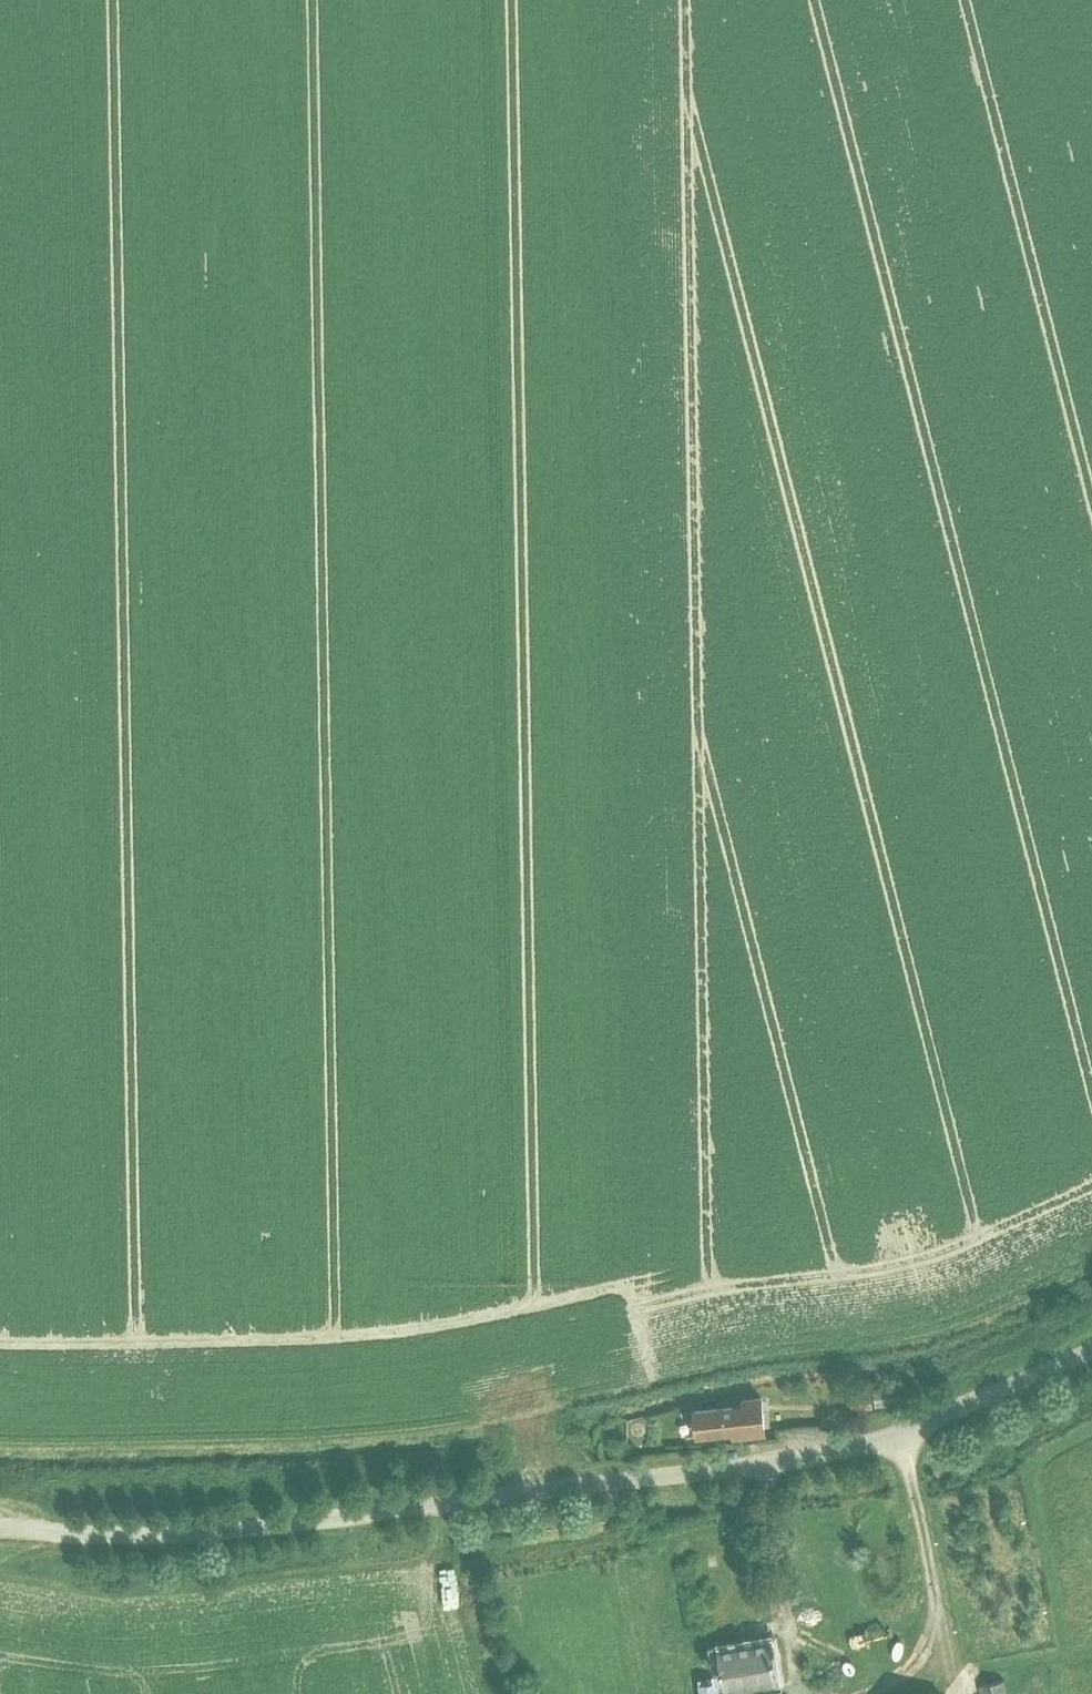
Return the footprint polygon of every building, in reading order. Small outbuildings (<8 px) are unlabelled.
[(871,1406),(870,1393),(854,1395),(856,1408),(871,1406)] [(764,1429),(761,1397),(743,1399),(744,1405),(694,1411),(697,1436),(764,1429)] [(779,1681),(771,1640),(718,1650),(723,1679),(700,1684),(702,1693),(721,1693),(720,1692),(779,1681)] [(1004,1680),(980,1686),(982,1693),(1007,1693),(1004,1680)]
